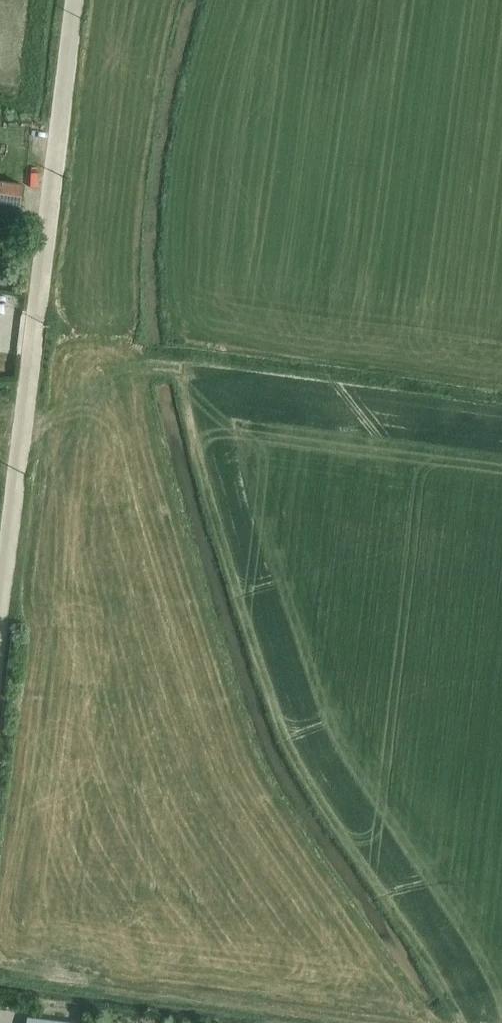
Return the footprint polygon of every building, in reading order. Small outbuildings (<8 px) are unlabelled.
[(20,207),(25,172),(26,161),(1,158),(0,162),(0,205),(20,207)] [(15,288),(17,279),(0,276),(0,285),(15,288)]
